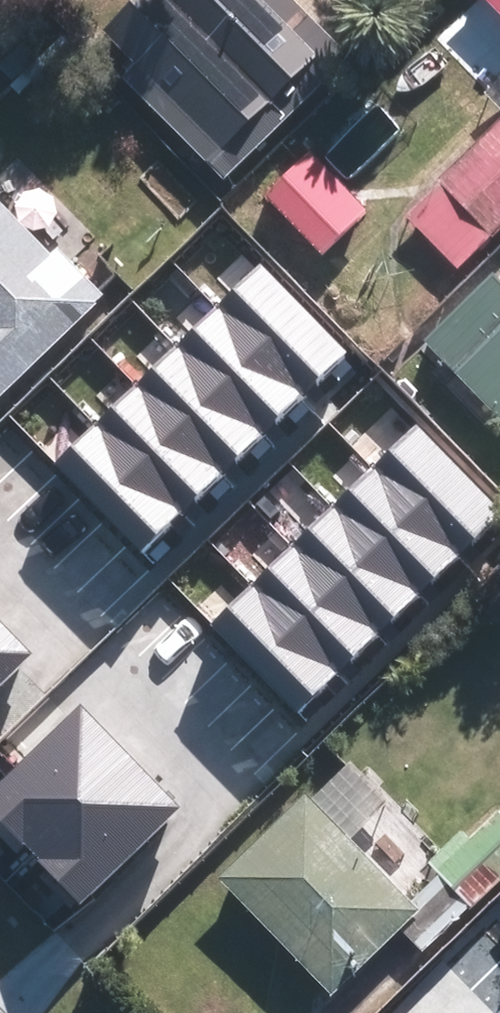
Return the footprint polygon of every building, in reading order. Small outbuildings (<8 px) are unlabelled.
[(108,38),(214,145),(315,47),(269,0),(147,0),(108,38)] [(416,221),(457,263),(499,222),(499,140),(416,221)] [(0,224),(0,389),(83,307),(0,224)] [(305,395),(349,353),(258,265),(217,305),(305,395)] [(492,275),(423,344),(499,420),(499,283),(492,275)] [(271,429),(305,395),(217,305),(182,338),(271,429)] [(227,472),(271,429),(182,338),(138,383),(227,472)] [(185,514),(227,472),(138,383),(95,425),(185,514)] [(499,519),(499,504),(417,424),(376,463),(464,554),(499,519)] [(141,558),(185,514),(95,425),(51,469),(141,558)] [(430,587),(464,554),(376,463),(342,497),(430,587)] [(386,631),(430,587),(342,497),(297,541),(386,631)] [(344,673),(386,631),(297,541),(254,584),(344,673)] [(300,716),(344,673),(254,584),(210,627),(300,716)] [(0,619),(0,683),(32,652),(0,619)] [(79,704),(0,782),(0,818),(31,849),(128,753),(79,704)] [(179,804),(128,753),(31,849),(81,900),(179,804)] [(294,814),(221,886),(325,990),(398,918),(294,814)] [(437,866),(470,900),(499,870),(499,834),(485,819),(437,866)]
